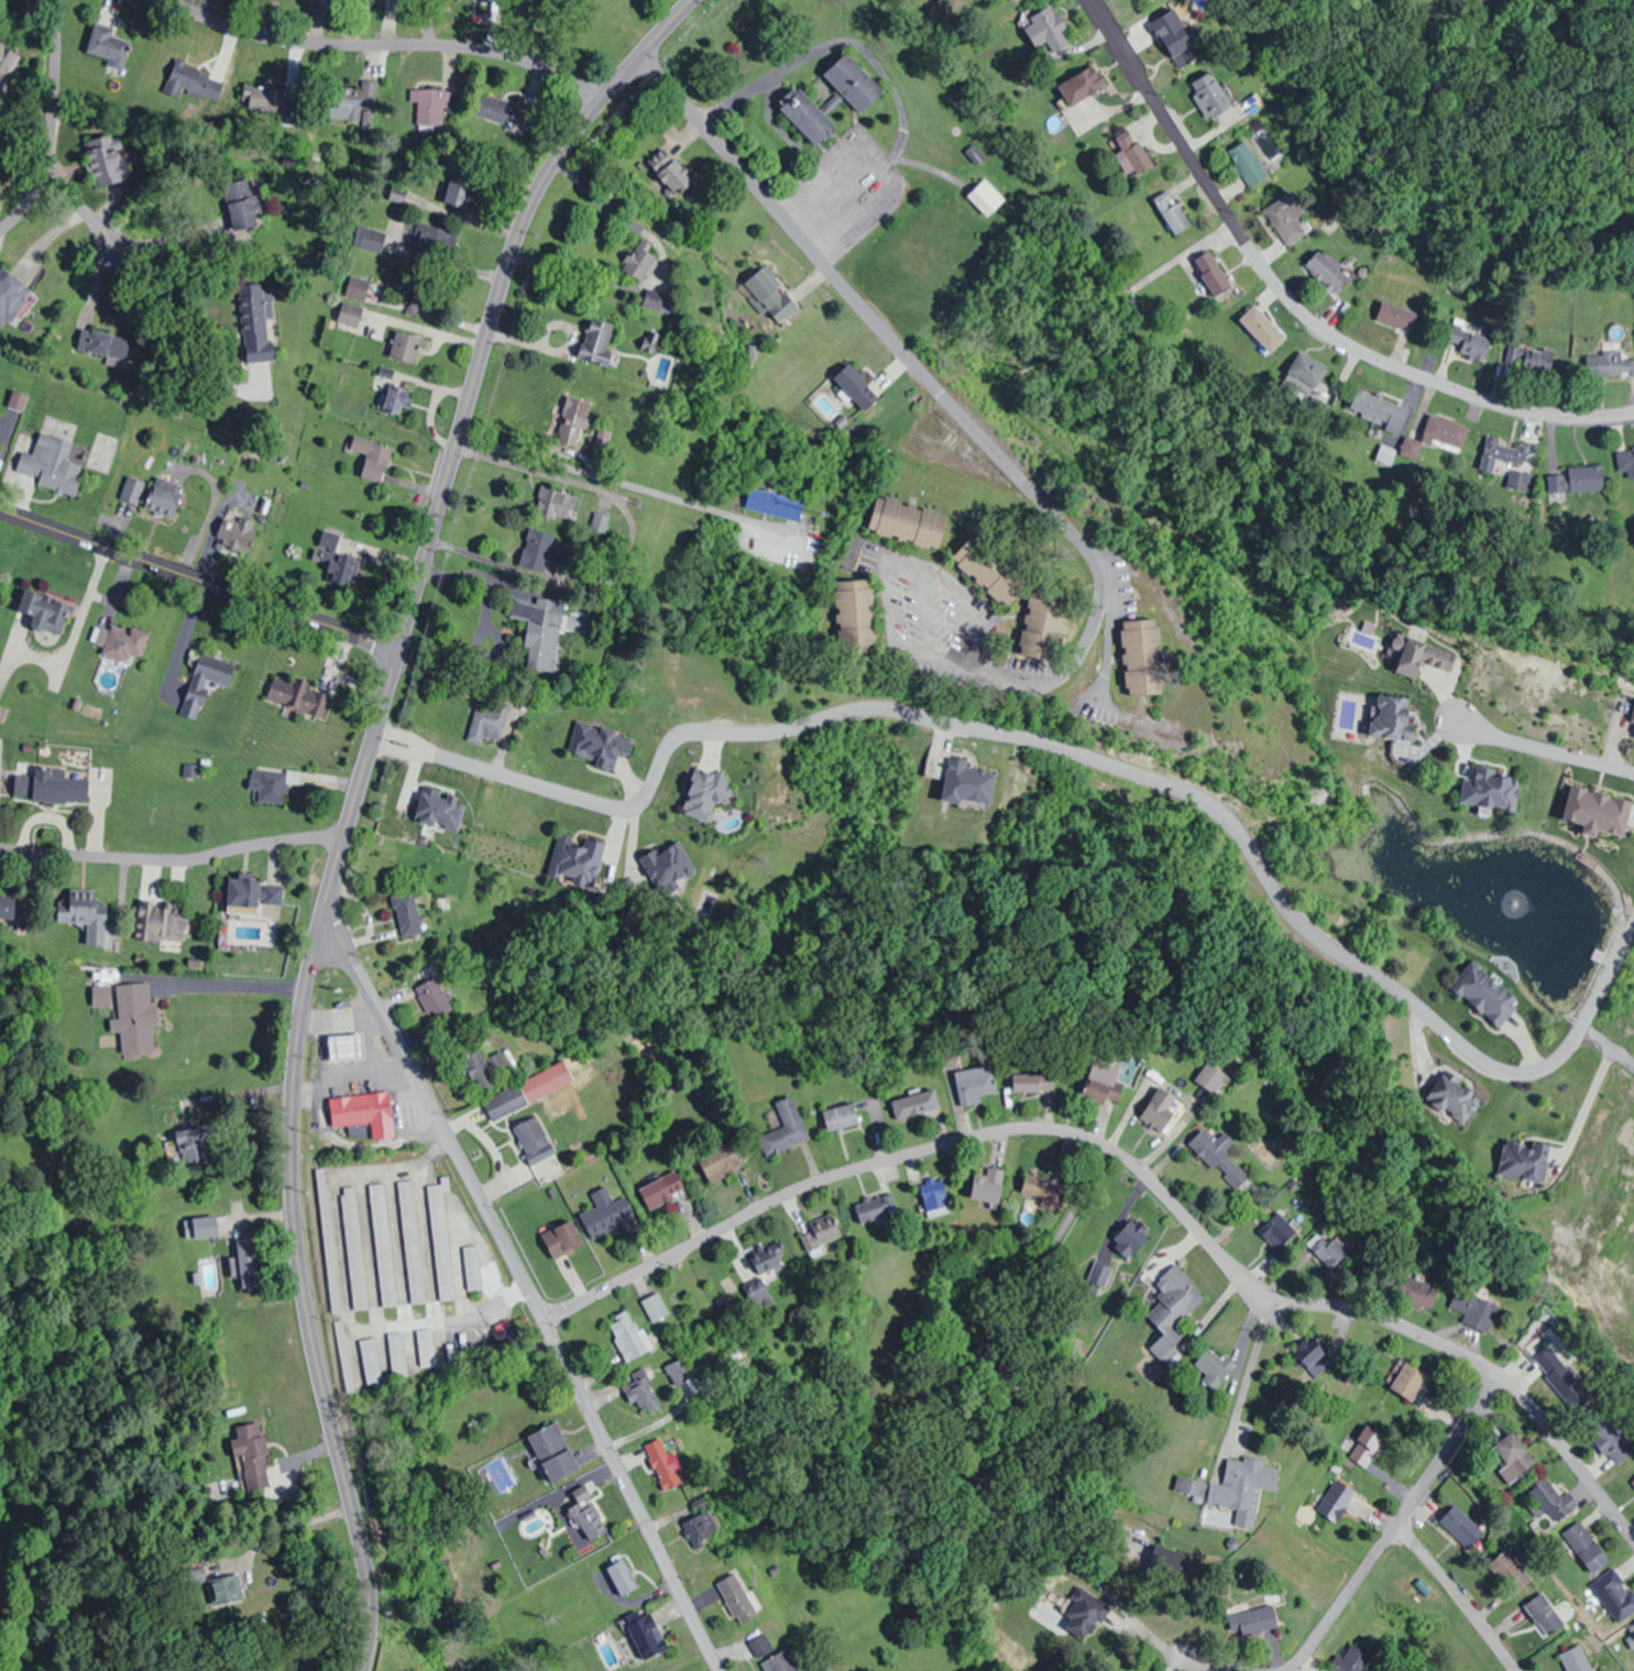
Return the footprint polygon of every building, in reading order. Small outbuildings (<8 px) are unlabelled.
[(1021,25),(1038,48),(1046,42),(1054,53),(1074,39),(1050,4),(1021,25)] [(112,36),(114,28),(93,23),(84,59),(123,69),(130,41),(112,36)] [(1198,58),(1192,47),(1195,46),(1181,24),(1160,37),(1180,69),(1198,58)] [(0,44),(0,86),(1,87),(18,53),(0,44)] [(823,75),(861,114),(883,92),(846,53),(823,75)] [(177,99),(183,87),(214,103),(224,82),(177,59),(161,91),(177,99)] [(1107,86),(1096,64),(1066,79),(1077,101),(1107,86)] [(1188,90),(1213,120),(1234,102),(1208,72),(1188,90)] [(375,81),(360,81),(360,89),(329,87),(327,120),(373,122),(375,81)] [(836,126),(796,85),(777,104),(817,145),(836,126)] [(283,88),(248,87),(247,111),(281,112),(283,88)] [(451,109),(451,89),(413,89),(413,128),(442,128),(442,109),(451,109)] [(514,107),(486,92),(474,114),(503,129),(514,107)] [(1124,174),(1146,169),(1136,128),(1114,134),(1124,174)] [(84,141),(92,186),(126,180),(118,135),(84,141)] [(1271,174),(1243,140),(1226,154),(1255,188),(1271,174)] [(443,204),(466,209),(471,180),(448,175),(443,204)] [(966,195),(986,217),(1004,200),(985,178),(966,195)] [(1152,200),(1176,235),(1192,224),(1167,189),(1152,200)] [(1307,234),(1297,218),(1307,212),(1293,190),(1262,211),(1286,247),(1307,234)] [(251,201),(232,204),(235,224),(254,221),(251,201)] [(409,249),(445,258),(452,231),(416,222),(409,249)] [(636,244),(619,268),(640,282),(657,258),(636,244)] [(1333,295),(1349,279),(1320,249),(1303,266),(1333,295)] [(1234,285),(1209,250),(1193,262),(1217,297),(1234,285)] [(1481,261),(1498,266),(1500,255),(1483,251),(1481,261)] [(744,282),(777,322),(798,306),(765,266),(744,282)] [(26,288),(4,267),(0,271),(0,317),(26,288)] [(399,308),(413,315),(429,284),(415,277),(399,308)] [(239,283),(241,359),(269,358),(266,282),(239,283)] [(667,314),(672,299),(646,292),(641,306),(667,314)] [(1375,320),(1411,332),(1418,312),(1381,300),(1375,320)] [(1271,353),(1286,337),(1254,305),(1239,321),(1271,353)] [(613,324),(588,317),(577,359),(601,366),(613,324)] [(1484,362),(1495,335),(1456,320),(1448,340),(1462,345),(1459,352),(1484,362)] [(129,337),(80,330),(77,351),(106,355),(105,362),(125,364),(129,337)] [(389,357),(415,364),(422,337),(395,330),(389,357)] [(1505,365),(1551,374),(1555,353),(1509,344),(1505,365)] [(1287,371),(1315,389),(1328,368),(1300,351),(1287,371)] [(1586,352),(1586,377),(1633,377),(1633,352),(1586,352)] [(833,379),(865,412),(880,397),(849,364),(833,379)] [(409,392),(387,384),(378,409),(401,417),(409,392)] [(1399,433),(1409,408),(1357,387),(1347,412),(1399,433)] [(1470,428),(1432,413),(1423,434),(1462,449),(1470,428)] [(578,442),(578,426),(568,426),(568,442),(578,442)] [(607,431),(596,428),(593,443),(603,446),(607,431)] [(71,441),(39,431),(32,455),(21,452),(13,479),(74,496),(82,466),(66,461),(71,441)] [(360,477),(382,483),(392,446),(352,436),(349,450),(366,455),(360,477)] [(1492,466),(1523,462),(1521,443),(1490,446),(1492,466)] [(1616,451),(1619,474),(1628,473),(1629,480),(1633,480),(1633,448),(1616,451)] [(1567,466),(1567,492),(1604,492),(1604,466),(1567,466)] [(145,482),(126,475),(118,498),(137,505),(145,482)] [(144,510),(171,518),(182,486),(154,477),(144,510)] [(566,522),(574,497),(541,486),(532,511),(566,522)] [(939,548),(947,511),(876,496),(868,533),(939,548)] [(747,515),(801,515),(801,497),(747,497),(747,515)] [(262,526),(230,507),(212,536),(244,555),(262,526)] [(590,529),(604,533),(609,516),(594,512),(590,529)] [(518,565),(558,577),(567,547),(553,543),(555,535),(529,527),(518,565)] [(1020,593),(964,544),(951,559),(1007,608),(1020,593)] [(362,561),(331,549),(320,578),(351,590),(362,561)] [(873,579),(835,581),(838,646),(875,644),(873,579)] [(61,636),(69,602),(23,591),(18,612),(32,615),(29,628),(61,636)] [(565,604),(514,596),(511,618),(529,620),(522,668),(554,673),(565,604)] [(1018,656),(1048,662),(1061,604),(1031,597),(1018,656)] [(1149,697),(1148,658),(1161,657),(1159,619),(1123,621),(1127,698),(1149,697)] [(140,659),(148,634),(112,622),(109,630),(100,627),(94,646),(102,648),(99,657),(127,666),(130,655),(140,659)] [(1395,672),(1417,680),(1423,663),(1450,672),(1456,654),(1397,633),(1388,657),(1399,661),(1395,672)] [(179,715),(197,722),(212,683),(226,688),(233,670),(200,658),(179,715)] [(318,716),(325,690),(272,676),(265,702),(318,716)] [(1370,738),(1410,742),(1414,699),(1374,695),(1370,738)] [(482,746),(484,738),(499,742),(509,707),(496,703),(494,709),(477,704),(465,741),(482,746)] [(633,736),(575,724),(569,755),(626,768),(633,736)] [(964,761),(947,760),(945,797),(978,799),(979,772),(963,772),(964,761)] [(1524,781),(1477,766),(1473,781),(1466,779),(1459,799),(1512,817),(1524,781)] [(682,815),(715,824),(729,776),(696,767),(682,815)] [(87,803),(88,781),(49,779),(50,769),(15,768),(14,800),(87,803)] [(283,805),(286,782),(296,783),(296,781),(289,780),(289,774),(250,769),(248,790),(258,791),(256,802),(283,805)] [(434,827),(459,835),(472,792),(448,784),(434,827)] [(596,887),(606,845),(558,833),(547,875),(596,887)] [(227,913),(258,914),(259,879),(227,878),(227,913)] [(86,946),(105,946),(106,906),(96,906),(96,890),(69,890),(68,902),(57,901),(57,924),(86,925),(86,946)] [(414,891),(391,896),(400,938),(423,934),(414,891)] [(14,893),(0,892),(0,921),(14,921),(14,893)] [(134,940),(186,942),(187,907),(135,905),(134,940)] [(1521,1000),(1472,961),(1449,989),(1498,1029),(1521,1000)] [(414,989),(432,1023),(453,1012),(435,977),(414,989)] [(116,985),(118,1018),(109,1019),(109,1034),(120,1034),(121,1054),(155,1053),(152,983),(116,985)] [(476,1095),(497,1084),(478,1049),(458,1060),(476,1095)] [(1214,1094),(1227,1076),(1208,1062),(1195,1081),(1214,1094)] [(489,1120),(574,1085),(565,1064),(480,1099),(489,1120)] [(1116,1105),(1116,1064),(1088,1064),(1088,1105),(1116,1105)] [(991,1067),(953,1073),(958,1107),(980,1104),(979,1096),(995,1094),(991,1067)] [(1013,1094),(1052,1094),(1052,1074),(1013,1074),(1013,1094)] [(1476,1118),(1476,1090),(1461,1090),(1461,1075),(1434,1075),(1434,1106),(1444,1106),(1444,1118),(1476,1118)] [(347,1127),(349,1139),(366,1137),(365,1124),(392,1121),(389,1092),(328,1099),(332,1128),(347,1127)] [(892,1118),(937,1118),(937,1096),(892,1096),(892,1118)] [(782,1124),(756,1133),(765,1158),(808,1143),(792,1097),(774,1103),(782,1124)] [(1168,1122),(1174,1113),(1152,1098),(1137,1119),(1162,1136),(1170,1124),(1168,1122)] [(537,1117),(513,1127),(528,1165),(552,1156),(537,1117)] [(215,1138),(213,1124),(174,1130),(179,1165),(208,1160),(204,1140),(215,1138)] [(1188,1144),(1240,1194),(1254,1180),(1225,1153),(1235,1143),(1224,1132),(1214,1142),(1201,1130),(1188,1144)] [(742,1167),(730,1142),(697,1159),(709,1184),(742,1167)] [(1548,1148),(1504,1144),(1501,1178),(1546,1182),(1548,1148)] [(999,1205),(1005,1171),(986,1168),(984,1179),(974,1177),(970,1200),(999,1205)] [(329,1312),(338,1311),(325,1170),(316,1171),(329,1312)] [(685,1194),(675,1171),(638,1188),(648,1210),(685,1194)] [(1020,1193),(1043,1198),(1041,1207),(1058,1211),(1064,1183),(1025,1174),(1020,1193)] [(439,1185),(426,1186),(438,1300),(454,1299),(443,1192),(449,1192),(448,1177),(438,1178),(439,1185)] [(952,1211),(940,1178),(918,1186),(930,1218),(952,1211)] [(413,1181),(398,1182),(409,1303),(424,1302),(413,1181)] [(381,1307),(396,1305),(384,1184),(369,1185),(381,1307)] [(591,1240),(624,1224),(606,1186),(589,1194),(596,1207),(579,1215),(591,1240)] [(357,1187),(341,1188),(351,1309),(366,1308),(357,1187)] [(887,1216),(880,1197),(854,1206),(861,1225),(887,1216)] [(1277,1252),(1300,1229),(1281,1210),(1257,1233),(1277,1252)] [(808,1223),(811,1232),(800,1236),(806,1252),(841,1239),(832,1214),(808,1223)] [(186,1240),(218,1237),(216,1216),(184,1219),(186,1240)] [(576,1247),(568,1229),(566,1223),(541,1234),(552,1258),(576,1247)] [(1112,1240),(1127,1260),(1141,1248),(1126,1229),(1112,1240)] [(1314,1253),(1332,1275),(1352,1259),(1334,1237),(1314,1253)] [(260,1281),(251,1238),(231,1242),(239,1285),(260,1281)] [(763,1283),(786,1272),(772,1244),(750,1255),(761,1279),(744,1287),(752,1304),(769,1296),(763,1283)] [(483,1288),(477,1245),(462,1247),(467,1290),(483,1288)] [(1206,1297),(1175,1264),(1152,1286),(1164,1298),(1146,1314),(1165,1333),(1150,1347),(1165,1362),(1188,1341),(1174,1326),(1206,1297)] [(1430,1313),(1440,1290),(1410,1276),(1399,1298),(1430,1313)] [(642,1301),(653,1321),(668,1313),(657,1293),(642,1301)] [(1460,1319),(1486,1335),(1501,1310),(1475,1295),(1460,1319)] [(651,1349),(631,1310),(607,1322),(626,1361),(651,1349)] [(352,1391),(342,1320),(334,1322),(344,1392),(352,1391)] [(415,1330),(418,1367),(435,1366),(431,1328),(415,1330)] [(387,1333),(391,1377),(407,1376),(403,1332),(387,1333)] [(1293,1351),(1310,1369),(1328,1352),(1311,1334),(1293,1351)] [(365,1384),(381,1381),(374,1338),(359,1340),(365,1384)] [(1535,1359),(1567,1397),(1583,1384),(1551,1346),(1535,1359)] [(1232,1359),(1202,1349),(1196,1370),(1204,1372),(1200,1385),(1221,1391),(1232,1359)] [(692,1376),(681,1356),(664,1366),(675,1386),(692,1376)] [(1430,1374),(1406,1359),(1389,1386),(1413,1400),(1430,1374)] [(632,1371),(635,1381),(624,1385),(631,1406),(645,1401),(648,1411),(659,1407),(646,1366),(632,1371)] [(1609,1418),(1590,1435),(1617,1465),(1633,1450),(1633,1447),(1609,1418)] [(242,1457),(246,1489),(270,1486),(262,1421),(231,1425),(235,1457),(242,1457)] [(550,1482),(578,1469),(557,1421),(528,1434),(550,1482)] [(1344,1451),(1363,1467),(1388,1439),(1369,1423),(1344,1451)] [(1538,1463),(1513,1429),(1493,1444),(1507,1464),(1499,1470),(1509,1484),(1538,1463)] [(682,1482),(662,1436),(643,1444),(664,1490),(682,1482)] [(1255,1528),(1260,1487),(1277,1489),(1281,1463),(1228,1456),(1224,1485),(1210,1483),(1207,1504),(1238,1508),(1236,1525),(1255,1528)] [(1524,1491),(1541,1517),(1547,1512),(1554,1522),(1577,1506),(1553,1471),(1524,1491)] [(1202,1498),(1207,1484),(1179,1474),(1174,1489),(1202,1498)] [(1357,1490),(1334,1477),(1317,1510),(1340,1522),(1357,1490)] [(576,1496),(580,1502),(568,1510),(587,1542),(606,1531),(582,1492),(576,1496)] [(1468,1549),(1484,1533),(1455,1504),(1439,1520),(1468,1549)] [(682,1522),(695,1549),(714,1540),(701,1513),(682,1522)] [(1563,1535),(1593,1572),(1610,1559),(1580,1521),(1563,1535)] [(1533,1578),(1505,1548),(1488,1563),(1516,1593),(1533,1578)] [(622,1595),(639,1586),(623,1557),(606,1567),(622,1595)] [(1633,1612),(1633,1593),(1615,1567),(1590,1584),(1618,1623),(1633,1612)] [(758,1613),(736,1570),(716,1580),(738,1623),(758,1613)] [(243,1600),(239,1573),(207,1578),(211,1605),(243,1600)] [(1068,1624),(1080,1637),(1110,1612),(1084,1582),(1068,1596),(1075,1604),(1066,1611),(1073,1619),(1068,1624)] [(1565,1627),(1544,1592),(1524,1603),(1545,1639),(1565,1627)] [(1273,1603),(1233,1614),(1239,1638),(1280,1627),(1273,1603)] [(668,1649),(647,1606),(623,1619),(636,1646),(624,1651),(632,1667),(668,1649)] [(756,1655),(772,1649),(767,1635),(751,1641),(756,1655)] [(1352,1642),(1332,1670),(1364,1670),(1373,1658),(1352,1642)] [(1567,1670),(1593,1670),(1579,1643),(1558,1654),(1567,1670)] [(785,1648),(761,1661),(767,1670),(797,1670),(785,1648)]
